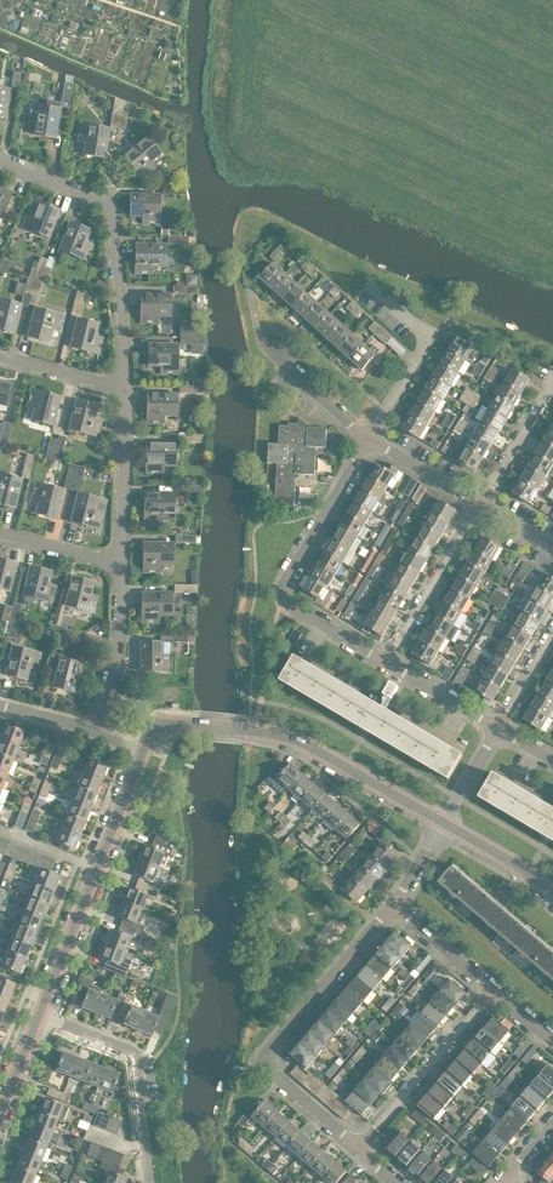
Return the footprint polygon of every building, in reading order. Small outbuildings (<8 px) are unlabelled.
[(164,40),(162,46),(169,49),(171,43),(164,40)] [(11,87),(19,88),(21,73),(13,71),(11,87)] [(61,106),(61,107),(68,108),(72,83),(65,82),(61,102),(61,106)] [(5,118),(10,89),(0,87),(0,117),(5,118)] [(110,126),(118,128),(122,100),(115,97),(110,126)] [(31,105),(28,120),(36,122),(34,134),(36,134),(50,137),(55,138),(60,109),(60,107),(60,106),(61,106),(61,102),(51,101),(48,100),(47,105),(47,107),(31,105)] [(122,100),(118,128),(125,129),(129,104),(122,100)] [(78,140),(86,141),(84,154),(105,157),(109,129),(80,124),(78,140)] [(124,155),(142,178),(155,167),(150,161),(160,153),(146,137),(124,155)] [(3,206),(7,208),(13,192),(0,186),(0,213),(3,206)] [(130,215),(143,216),(143,223),(159,223),(160,194),(131,194),(130,215)] [(32,199),(21,226),(49,237),(59,210),(32,199)] [(59,249),(86,260),(92,245),(85,242),(90,230),(70,222),(59,249)] [(168,244),(188,244),(188,236),(168,236),(168,244)] [(136,273),(152,273),(152,266),(165,266),(165,244),(136,244),(136,273)] [(269,256),(275,261),(288,247),(280,244),(269,256)] [(40,256),(31,279),(34,280),(39,281),(45,266),(47,259),(40,256)] [(3,259),(1,268),(14,271),(16,263),(3,259)] [(301,267),(307,272),(312,266),(307,261),(301,267)] [(260,278),(272,288),(285,273),(274,263),(260,278)] [(52,268),(45,266),(39,281),(42,282),(46,283),(52,268)] [(312,266),(307,272),(312,277),(317,271),(312,266)] [(272,288),(283,298),(296,283),(285,273),(272,288)] [(24,293),(31,294),(34,280),(31,279),(28,278),(25,286),(24,293)] [(34,280),(31,294),(28,303),(36,305),(42,282),(39,281),(34,280)] [(99,280),(93,287),(100,293),(106,287),(106,286),(105,285),(99,280)] [(323,288),(329,293),(335,287),(329,281),(323,288)] [(18,282),(15,294),(23,296),(24,293),(25,286),(26,284),(18,282)] [(283,298),(294,308),(308,294),(296,283),(283,298)] [(173,293),(197,294),(197,286),(173,286),(173,293)] [(335,287),(329,293),(334,297),(339,291),(335,287)] [(73,305),(81,307),(84,292),(77,290),(73,305)] [(141,323),(157,323),(157,315),(170,315),(170,294),(141,294),(141,323)] [(294,308),(305,319),(319,304),(308,294),(294,308)] [(14,332),(21,304),(0,299),(0,329),(14,332)] [(347,308),(352,313),(357,307),(352,302),(347,308)] [(305,319),(317,329),(330,314),(319,304),(305,319)] [(357,307),(352,313),(357,318),(363,311),(357,307)] [(28,336),(49,341),(52,329),(59,331),(63,315),(35,308),(28,336)] [(317,329),(328,339),(342,324),(330,314),(317,329)] [(70,346),(98,353),(102,338),(95,336),(98,324),(77,318),(70,346)] [(370,327),(375,332),(381,326),(375,321),(370,327)] [(328,339),(339,349),(353,334),(342,324),(328,339)] [(381,326),(375,332),(387,343),(392,337),(381,326)] [(339,349),(351,359),(364,345),(353,334),(339,349)] [(180,344),(203,344),(203,336),(181,336),(180,344)] [(457,336),(449,349),(466,359),(474,346),(457,336)] [(405,349),(392,337),(387,343),(399,355),(405,349)] [(149,365),(161,365),(161,373),(178,373),(178,344),(149,344),(149,365)] [(364,345),(351,359),(362,370),(378,351),(374,347),(371,350),(364,345)] [(449,349),(441,363),(458,373),(466,359),(449,349)] [(480,360),(476,366),(484,370),(487,364),(480,360)] [(441,363),(433,376),(451,386),(458,373),(441,363)] [(484,370),(476,366),(473,372),(480,376),(484,370)] [(491,366),(488,372),(495,376),(498,370),(491,366)] [(512,369),(505,382),(522,392),(530,379),(512,369)] [(495,376),(488,372),(484,379),(491,383),(495,376)] [(433,376),(426,389),(443,399),(451,386),(433,376)] [(8,405),(13,385),(0,382),(0,404),(8,405)] [(505,382),(497,395),(514,405),(522,392),(505,382)] [(179,393),(204,393),(204,385),(179,385),(179,393)] [(467,387),(463,393),(470,397),(474,391),(467,387)] [(28,405),(35,407),(32,419),(52,425),(60,396),(32,389),(28,405)] [(426,389),(418,402),(435,412),(443,399),(426,389)] [(474,391),(470,397),(477,401),(481,395),(474,391)] [(147,422),(164,423),(164,415),(176,415),(177,394),(148,393),(147,422)] [(459,399),(466,404),(470,397),(463,393),(459,399)] [(497,395),(489,408),(506,419),(514,405),(497,395)] [(470,397),(466,404),(473,408),(477,401),(470,397)] [(69,429),(98,436),(102,420),(94,418),(97,406),(76,401),(69,429)] [(418,402),(410,415),(427,425),(435,412),(418,402)] [(489,408),(481,421),(499,432),(506,419),(489,408)] [(465,411),(461,415),(469,422),(473,418),(465,411)] [(449,412),(445,418),(452,422),(456,416),(449,412)] [(427,425),(410,415),(402,428),(420,438),(427,425)] [(277,463),(276,477),(275,505),(294,507),(296,473),(315,475),(317,447),(325,448),(327,428),(309,426),(309,423),(299,416),(299,423),(289,423),(288,425),(279,425),(278,444),(269,443),(268,462),(277,463)] [(452,422),(445,418),(442,424),(449,428),(452,422)] [(460,419),(457,425),(464,429),(468,423),(460,419)] [(6,448),(12,423),(4,421),(0,438),(0,446),(6,448)] [(481,421),(474,435),(491,445),(499,432),(481,421)] [(464,429),(457,425),(453,431),(460,435),(464,429)] [(544,441),(552,446),(552,428),(551,428),(549,427),(545,434),(547,435),(544,441)] [(57,440),(53,459),(60,461),(66,437),(59,435),(57,440)] [(178,443),(203,443),(203,435),(178,435),(178,443)] [(474,435),(466,448),(483,458),(491,445),(474,435)] [(45,457),(53,459),(57,440),(50,438),(45,457)] [(430,444),(437,449),(441,442),(433,438),(430,444)] [(536,454),(552,464),(552,446),(544,441),(536,454)] [(146,472),(162,472),(162,465),(175,465),(175,443),(146,443),(146,472)] [(441,451),(448,455),(452,449),(445,445),(441,451)] [(483,458),(466,448),(458,461),(475,471),(476,470),(478,471),(479,470),(481,466),(482,464),(480,463),(483,458)] [(21,477),(29,479),(35,455),(27,453),(21,477)] [(528,467),(545,477),(552,464),(536,454),(528,467)] [(373,471),(370,476),(387,486),(392,477),(394,478),(399,469),(386,462),(383,467),(377,463),(374,464),(372,468),(373,471)] [(64,487),(71,489),(77,465),(70,464),(64,487)] [(77,465),(71,489),(79,491),(85,467),(77,465)] [(528,467),(520,480),(538,490),(545,477),(528,467)] [(14,507),(21,479),(0,474),(0,504),(14,507)] [(362,489),(380,499),(384,501),(386,498),(385,495),(383,494),(387,486),(370,476),(362,489)] [(403,493),(409,497),(418,481),(412,477),(403,493)] [(538,490),(520,480),(513,493),(530,503),(538,490)] [(31,499),(39,500),(36,513),(57,518),(64,489),(35,482),(31,499)] [(412,498),(418,502),(427,486),(421,483),(412,498)] [(177,492),(202,493),(202,485),(177,485),(177,492)] [(362,489),(355,501),(372,511),(380,499),(362,489)] [(78,493),(71,521),(99,528),(103,512),(106,500),(99,498),(78,493)] [(145,514),(157,514),(157,522),(174,522),(174,493),(145,493),(145,514)] [(402,498),(396,508),(400,511),(406,501),(402,498)] [(439,500),(431,512),(449,523),(456,510),(439,500)] [(355,501),(347,514),(365,524),(372,511),(355,501)] [(410,503),(404,513),(408,516),(414,505),(410,503)] [(540,509),(547,514),(551,507),(544,503),(540,509)] [(400,511),(396,508),(389,519),(394,522),(400,511)] [(431,512),(424,525),(441,535),(449,523),(431,512)] [(408,516),(404,513),(397,523),(402,526),(408,516)] [(347,514),(340,526),(357,537),(365,524),(347,514)] [(387,523),(381,533),(385,536),(392,526),(387,523)] [(424,525),(417,538),(434,548),(441,535),(424,525)] [(340,526),(333,539),(350,549),(357,537),(340,526)] [(395,528),(389,538),(393,541),(400,531),(395,528)] [(385,536),(381,533),(374,544),(379,547),(385,536)] [(175,543),(196,543),(196,535),(176,535),(175,543)] [(483,536),(475,549),(492,560),(500,546),(483,536)] [(393,541),(389,538),(382,549),(387,551),(393,541)] [(417,538),(409,550),(427,560),(434,548),(417,538)] [(333,539),(325,552),(343,562),(350,549),(333,539)] [(143,572),(160,572),(160,564),(172,564),(173,543),(144,542),(143,572)] [(372,548),(366,558),(371,561),(377,551),(372,548)] [(475,549),(468,563),(485,573),(492,560),(475,549)] [(409,550),(402,563),(419,573),(427,560),(409,550)] [(325,552),(318,564),(335,574),(343,562),(325,552)] [(380,553),(374,563),(379,566),(385,556),(380,553)] [(371,561),(366,558),(360,569),(364,572),(371,561)] [(9,591),(16,563),(0,559),(0,589),(9,591)] [(509,562),(506,567),(513,572),(516,566),(509,562)] [(379,566),(374,563),(368,574),(372,576),(379,566)] [(402,563),(394,575),(412,586),(419,573),(402,563)] [(468,563),(460,576),(477,586),(485,573),(468,563)] [(318,564),(310,577),(328,587),(335,574),(318,564)] [(51,571),(30,566),(23,594),(51,602),(55,586),(48,584),(51,571)] [(513,572),(506,567),(502,574),(509,578),(513,572)] [(520,568),(517,574),(524,578),(528,572),(520,568)] [(357,573),(351,584),(356,586),(362,576),(357,573)] [(537,586),(552,595),(552,578),(545,573),(537,586)] [(524,578),(517,574),(513,581),(520,585),(524,578)] [(394,575),(387,588),(404,598),(412,586),(394,575)] [(460,576),(452,589),(469,599),(477,586),(460,576)] [(66,605),(94,612),(98,596),(90,594),(93,582),(73,577),(66,605)] [(328,587),(310,577),(303,589),(320,600),(328,587)] [(365,578),(359,588),(364,591),(370,581),(365,578)] [(356,586),(351,584),(345,594),(350,597),(356,586)] [(530,599),(547,609),(552,599),(552,595),(537,586),(530,599)] [(364,591),(359,588),(353,599),(358,601),(364,591)] [(387,588),(379,601),(397,611),(404,598),(387,588)] [(300,594),(315,602),(315,601),(318,603),(320,600),(303,589),(300,594)] [(452,589),(444,602),(461,612),(469,599),(452,589)] [(496,589),(492,595),(499,599),(503,593),(496,589)] [(142,622),(158,622),(158,614),(171,614),(171,593),(142,592),(142,622)] [(503,593),(499,599),(506,603),(510,597),(503,593)] [(489,601),(496,605),(499,599),(492,595),(489,601)] [(336,609),(341,612),(347,601),(342,599),(336,609)] [(499,599),(496,605),(503,610),(506,603),(499,599)] [(530,599),(522,612),(539,623),(547,609),(530,599)] [(379,601),(372,613),(389,623),(397,611),(379,601)] [(9,621),(11,622),(16,623),(21,604),(14,602),(12,607),(9,621)] [(444,602),(437,615),(454,625),(461,612),(444,602)] [(346,611),(344,613),(349,616),(355,606),(350,603),(350,604),(346,611)] [(1,620),(9,621),(12,607),(5,605),(1,620)] [(522,612),(514,625),(531,636),(539,623),(522,612)] [(389,623),(372,613),(365,626),(382,636),(389,623)] [(478,614),(475,620),(482,624),(485,618),(478,614)] [(437,615),(429,628),(446,638),(454,625),(437,615)] [(482,624),(475,620),(471,626),(478,630),(482,624)] [(489,620),(486,627),(493,631),(497,625),(489,620)] [(18,624),(16,623),(11,622),(7,637),(15,639),(18,624)] [(51,632),(58,634),(65,635),(67,628),(53,624),(51,632)] [(514,625),(506,639),(523,649),(531,636),(514,625)] [(493,631),(486,627),(482,633),(489,637),(493,631)] [(429,628),(421,641),(438,651),(446,638),(429,628)] [(287,641),(295,645),(302,633),(294,629),(287,641)] [(172,642),(188,642),(188,634),(172,633),(172,642)] [(65,635),(58,634),(54,648),(62,650),(65,635)] [(506,639),(498,652),(516,662),(523,649),(506,639)] [(463,640),(459,646),(466,650),(470,644),(463,640)] [(438,651),(421,641),(413,654),(430,665),(438,651)] [(140,671),(169,671),(170,655),(162,655),(162,642),(141,642),(140,671)] [(5,674),(26,679),(29,667),(37,669),(41,653),(12,646),(5,674)] [(466,650),(459,646),(455,652),(463,656),(466,650)] [(474,646),(470,653),(477,657),(481,651),(474,646)] [(498,652),(491,665),(508,675),(516,662),(498,652)] [(477,657),(470,653),(467,659),(474,663),(477,657)] [(280,680),(369,732),(448,779),(462,755),(461,754),(460,757),(382,711),(296,661),(298,658),(294,656),(294,657),(297,658),(283,681),(280,680)] [(52,686),(80,693),(84,677),(77,675),(80,663),(59,658),(52,686)] [(455,679),(452,683),(460,687),(462,683),(466,677),(470,669),(463,665),(459,673),(455,679)] [(491,665),(483,678),(500,688),(508,675),(491,665)] [(444,672),(451,677),(454,670),(447,666),(444,672)] [(500,688),(483,678),(475,691),(492,701),(500,688)] [(539,694),(552,702),(552,684),(547,680),(539,694)] [(384,695),(391,699),(392,699),(399,688),(391,683),(384,695)] [(531,707),(549,717),(552,709),(552,702),(539,694),(531,707)] [(549,717),(531,707),(524,720),(541,730),(549,717)] [(6,725),(0,739),(18,746),(24,732),(6,725)] [(0,739),(0,755),(13,760),(18,746),(0,739)] [(47,741),(42,755),(49,758),(55,744),(47,741)] [(58,746),(52,760),(60,763),(65,749),(58,746)] [(7,774),(13,760),(0,755),(0,771),(7,774)] [(49,758),(42,755),(39,762),(46,765),(49,758)] [(89,758),(83,772),(101,779),(107,765),(89,758)] [(60,763),(52,760),(50,766),(57,769),(60,763)] [(284,795),(289,789),(302,774),(290,764),(287,768),(280,763),(266,779),(284,795)] [(83,772),(78,786),(96,793),(101,779),(83,772)] [(495,778),(497,775),(493,773),(493,774),(496,775),(482,798),(479,797),(552,841),(552,812),(495,778)] [(289,789),(301,799),(314,784),(302,774),(289,789)] [(33,777),(31,783),(38,786),(40,780),(33,777)] [(44,781),(41,788),(49,791),(51,784),(44,781)] [(38,786),(31,783),(28,790),(35,793),(38,786)] [(301,799),(312,809),(325,794),(314,784),(301,799)] [(78,786),(72,800),(90,807),(96,793),(78,786)] [(49,791),(41,788),(39,794),(46,797),(49,791)] [(317,813),(324,819),(337,804),(325,794),(312,809),(310,812),(314,816),(317,813)] [(72,800),(67,814),(85,821),(90,807),(72,800)] [(264,808),(270,812),(275,806),(270,801),(264,808)] [(22,804),(20,811),(27,814),(30,807),(22,804)] [(324,819),(335,829),(348,814),(337,804),(324,819)] [(33,809),(30,815),(38,818),(40,812),(33,809)] [(27,814),(20,811),(14,825),(21,828),(27,814)] [(275,817),(281,822),(286,816),(281,811),(275,817)] [(67,814),(61,828),(79,835),(85,821),(67,814)] [(348,814),(335,829),(347,839),(360,824),(348,814)] [(38,818),(30,815),(25,829),(32,832),(38,818)] [(286,816),(281,822),(286,827),(292,820),(286,816)] [(281,822),(278,827),(282,831),(286,827),(281,822)] [(370,832),(374,836),(379,831),(375,827),(370,832)] [(79,835),(61,828),(56,842),(74,849),(79,835)] [(374,836),(382,842),(389,849),(394,843),(379,831),(374,836)] [(145,845),(139,860),(163,869),(168,855),(172,857),(175,849),(169,846),(171,841),(156,835),(151,847),(145,845)] [(309,835),(304,842),(309,847),(315,840),(309,835)] [(4,854),(9,841),(3,838),(0,847),(0,852),(4,854)] [(287,840),(283,845),(291,852),(296,847),(287,840)] [(4,854),(10,856),(15,843),(9,841),(4,854)] [(382,842),(372,854),(387,867),(397,856),(389,849),(382,842)] [(10,856),(16,858),(21,845),(15,843),(10,856)] [(16,858),(21,861),(27,848),(21,845),(16,858)] [(348,845),(344,850),(350,855),(355,850),(348,845)] [(21,861),(27,863),(32,850),(27,848),(21,861)] [(27,863),(33,865),(38,852),(32,850),(27,863)] [(350,855),(344,850),(339,856),(346,861),(350,855)] [(322,857),(327,862),(333,856),(327,851),(322,857)] [(33,865),(39,868),(44,855),(38,852),(33,865)] [(372,854),(362,866),(377,879),(387,867),(372,854)] [(39,868),(40,868),(45,870),(50,857),(44,855),(39,868)] [(50,857),(45,870),(51,872),(56,859),(50,857)] [(163,869),(139,860),(134,874),(139,876),(137,883),(158,891),(161,884),(157,882),(163,869)] [(8,865),(6,871),(13,873),(16,867),(8,865)] [(362,866),(352,878),(367,891),(377,879),(362,866)] [(439,882),(552,980),(552,953),(453,866),(439,882)] [(40,868),(35,882),(53,889),(54,885),(57,886),(60,877),(58,876),(58,875),(51,872),(45,870),(40,868)] [(13,873),(6,871),(3,878),(10,880),(13,873)] [(319,879),(334,892),(339,886),(324,874),(319,879)] [(367,891),(352,878),(342,889),(357,902),(367,891)] [(35,882),(29,896),(49,904),(52,897),(50,896),(53,889),(35,882)] [(128,887),(123,902),(141,909),(146,895),(155,899),(158,891),(137,883),(134,890),(128,887)] [(17,908),(23,910),(41,917),(43,912),(46,913),(49,904),(29,896),(26,905),(19,902),(17,908)] [(141,909),(123,902),(117,916),(123,918),(120,925),(141,933),(144,926),(135,922),(141,909)] [(13,922),(18,924),(38,932),(41,925),(39,924),(41,917),(23,910),(21,915),(18,914),(16,915),(13,922)] [(18,924),(12,938),(30,945),(32,940),(35,941),(38,932),(18,924)] [(141,933),(120,925),(117,932),(112,929),(106,944),(124,951),(130,937),(138,941),(141,933)] [(395,932),(386,943),(402,957),(415,942),(406,934),(403,938),(395,932)] [(12,938),(7,952),(25,959),(30,945),(12,938)] [(386,943),(376,954),(393,968),(402,957),(386,943)] [(124,951),(106,944),(101,958),(106,960),(103,967),(112,971),(111,974),(123,979),(124,975),(125,976),(128,968),(119,964),(124,951)] [(25,959),(7,952),(1,966),(19,973),(25,959)] [(414,969),(420,973),(433,958),(428,953),(414,969)] [(376,954),(367,965),(383,979),(393,968),(376,954)] [(422,975),(427,980),(440,964),(435,960),(422,975)] [(367,965),(357,976),(374,990),(383,979),(367,965)] [(436,974),(446,983),(451,978),(448,975),(451,972),(444,966),(436,974)] [(9,998),(15,984),(8,982),(10,978),(0,974),(0,995),(9,998)] [(411,974),(406,979),(411,983),(415,978),(411,974)] [(357,976),(348,987),(364,1001),(374,990),(357,976)] [(81,1007),(95,1012),(103,994),(104,990),(91,984),(92,980),(84,977),(76,998),(83,1001),(81,1007)] [(411,983),(406,979),(400,986),(405,990),(411,983)] [(450,979),(441,990),(457,1004),(467,993),(450,979)] [(418,980),(413,986),(418,990),(423,984),(418,980)] [(418,990),(413,986),(408,992),(412,996),(418,990)] [(348,987),(338,999),(354,1012),(364,1001),(348,987)] [(441,990),(431,1001),(448,1015),(457,1004),(441,990)] [(112,1013),(119,1015),(128,994),(120,991),(116,1000),(103,994),(95,1012),(110,1018),(112,1013)] [(144,1011),(137,1029),(151,1035),(153,1030),(161,1033),(175,996),(167,993),(158,1016),(144,1011)] [(128,994),(119,1015),(125,1018),(123,1023),(137,1029),(144,1011),(131,1006),(134,997),(128,994)] [(4,1012),(9,998),(0,995),(0,1011),(4,1012)] [(392,996),(387,1002),(392,1006),(397,1000),(392,996)] [(338,999),(329,1010),(345,1023),(354,1012),(338,999)] [(431,1001),(422,1012),(438,1026),(448,1015),(431,1001)] [(392,1006),(387,1002),(382,1008),(386,1012),(392,1006)] [(399,1002),(394,1008),(399,1012),(404,1006),(399,1002)] [(404,1006),(399,1012),(404,1016),(409,1010),(404,1006)] [(399,1012),(394,1008),(389,1014),(394,1018),(399,1012)] [(329,1010),(319,1021),(335,1035),(345,1023),(329,1010)] [(422,1012),(412,1024),(429,1037),(438,1026),(422,1012)] [(494,1016),(485,1028),(501,1041),(510,1030),(494,1016)] [(374,1019),(369,1025),(374,1029),(379,1023),(374,1019)] [(319,1021),(310,1032),(326,1046),(335,1035),(319,1021)] [(379,1023),(374,1029),(379,1033),(384,1027),(379,1023)] [(412,1024),(403,1035),(419,1049),(429,1037),(412,1024)] [(364,1031),(369,1035),(374,1029),(369,1025),(364,1031)] [(485,1028),(475,1039),(491,1053),(501,1041),(485,1028)] [(374,1029),(369,1035),(373,1039),(379,1033),(374,1029)] [(310,1032),(300,1043),(316,1057),(326,1046),(310,1032)] [(403,1035),(393,1046),(410,1060),(419,1049),(403,1035)] [(514,1053),(519,1057),(532,1042),(527,1038),(514,1053)] [(475,1039),(465,1050),(482,1064),(491,1053),(475,1039)] [(354,1040),(349,1046),(354,1050),(359,1044),(354,1040)] [(299,1062),(295,1067),(306,1077),(311,1071),(307,1068),(316,1057),(300,1043),(290,1054),(299,1062)] [(521,1060),(527,1064),(540,1049),(535,1044),(521,1060)] [(354,1050),(349,1046),(344,1052),(349,1056),(354,1050)] [(362,1046),(356,1052),(361,1056),(366,1050),(362,1046)] [(393,1046),(384,1057),(400,1071),(410,1060),(393,1046)] [(465,1050),(456,1061),(472,1075),(482,1064),(465,1050)] [(56,1070),(70,1076),(77,1058),(63,1052),(56,1070)] [(361,1056),(356,1052),(351,1058),(356,1062),(361,1056)] [(384,1057),(374,1068),(391,1082),(400,1071),(384,1057)] [(70,1076),(84,1081),(91,1063),(77,1058),(70,1076)] [(510,1058),(505,1064),(509,1068),(514,1062),(510,1058)] [(456,1061),(446,1072),(463,1086),(472,1075),(456,1061)] [(335,1062),(330,1068),(335,1072),(340,1066),(335,1062)] [(84,1081),(98,1087),(105,1069),(91,1063),(84,1081)] [(509,1068),(505,1064),(500,1070),(504,1074),(509,1068)] [(540,1075),(552,1086),(552,1067),(549,1064),(540,1075)] [(517,1065),(512,1070),(517,1074),(522,1069),(517,1065)] [(290,1073),(301,1083),(306,1077),(295,1067),(290,1073)] [(335,1072),(330,1068),(325,1074),(330,1078),(335,1072)] [(343,1068),(337,1075),(342,1079),(347,1072),(343,1068)] [(374,1068),(365,1079),(381,1093),(384,1089),(386,1091),(392,1083),(391,1082),(374,1068)] [(105,1069),(98,1087),(112,1092),(119,1074),(105,1069)] [(517,1074),(512,1070),(507,1077),(512,1081),(517,1074)] [(301,1083),(306,1087),(315,1076),(311,1071),(306,1077),(301,1083)] [(446,1072),(437,1083),(453,1097),(463,1086),(446,1072)] [(342,1079),(337,1075),(332,1080),(337,1084),(342,1079)] [(530,1086),(547,1100),(552,1092),(552,1086),(540,1075),(530,1086)] [(306,1087),(311,1091),(320,1080),(315,1076),(306,1087)] [(365,1079),(355,1090),(372,1104),(381,1093),(365,1079)] [(320,1080),(311,1091),(316,1095),(325,1084),(320,1080)] [(437,1083),(427,1094),(444,1108),(453,1097),(437,1083)] [(327,1086),(325,1084),(316,1095),(317,1097),(327,1086)] [(317,1097),(323,1101),(332,1090),(327,1086),(317,1097)] [(497,1086),(492,1091),(496,1095),(501,1089),(497,1086)] [(530,1086),(521,1097),(537,1111),(547,1100),(530,1086)] [(46,1094),(61,1100),(64,1093),(49,1087),(46,1094)] [(323,1101),(327,1105),(337,1094),(332,1090),(323,1101)] [(346,1101),(353,1107),(362,1115),(372,1104),(355,1090),(346,1101)] [(492,1091),(487,1098),(491,1101),(496,1095),(492,1091)] [(64,1093),(61,1100),(67,1103),(70,1095),(64,1093)] [(332,1109),(337,1103),(342,1098),(337,1094),(327,1105),(332,1109)] [(444,1108),(427,1094),(418,1106),(434,1119),(444,1108)] [(521,1097),(511,1108),(527,1122),(537,1111),(521,1097)] [(45,1098),(39,1112),(57,1119),(63,1105),(45,1098)] [(342,1098),(337,1103),(348,1113),(353,1107),(346,1101),(342,1098)] [(82,1109),(88,1111),(91,1104),(85,1101),(82,1109)] [(252,1116),(264,1126),(277,1111),(276,1110),(278,1109),(272,1104),(271,1106),(265,1101),(252,1116)] [(337,1103),(332,1109),(343,1119),(348,1113),(337,1103)] [(472,1103),(467,1109),(471,1113),(477,1107),(472,1103)] [(91,1104),(88,1111),(95,1114),(98,1106),(91,1104)] [(511,1108),(502,1119),(518,1133),(527,1122),(511,1108)] [(411,1114),(424,1126),(428,1121),(415,1109),(411,1114)] [(471,1113),(467,1109),(462,1115),(466,1118),(471,1113)] [(479,1109),(474,1115),(479,1119),(484,1113),(479,1109)] [(93,1124),(99,1127),(104,1114),(98,1111),(93,1124)] [(243,1128),(252,1116),(247,1111),(237,1123),(243,1128)] [(264,1126),(276,1136),(289,1121),(277,1111),(264,1126)] [(39,1112),(34,1126),(52,1133),(60,1136),(62,1130),(54,1127),(57,1119),(39,1112)] [(82,1120),(89,1123),(92,1117),(85,1114),(82,1120)] [(99,1127),(105,1129),(110,1116),(104,1114),(99,1127)] [(400,1115),(395,1121),(406,1130),(411,1124),(400,1115)] [(479,1119),(474,1115),(469,1121),(474,1125),(479,1119)] [(105,1129),(111,1132),(116,1118),(110,1116),(105,1129)] [(116,1118),(111,1132),(117,1134),(122,1121),(116,1118)] [(502,1119),(492,1130),(508,1144),(518,1133),(502,1119)] [(276,1136),(287,1146),(300,1131),(289,1121),(276,1136)] [(430,1129),(436,1135),(440,1130),(434,1125),(430,1129)] [(447,1131),(452,1135),(457,1129),(453,1125),(447,1131)] [(34,1126),(28,1139),(46,1147),(49,1139),(57,1142),(60,1136),(52,1133),(34,1126)] [(455,1137),(460,1142),(469,1131),(464,1127),(455,1137)] [(440,1130),(436,1135),(442,1140),(446,1135),(440,1130)] [(492,1130),(483,1142),(499,1156),(508,1144),(492,1130)] [(287,1146),(299,1156),(312,1141),(300,1131),(287,1146)] [(386,1147),(397,1157),(411,1141),(400,1131),(386,1147)] [(76,1135),(74,1142),(81,1145),(83,1138),(76,1135)] [(239,1145),(244,1150),(249,1143),(239,1135),(239,1145)] [(28,1139),(23,1153),(41,1161),(46,1147),(28,1139)] [(86,1154),(95,1157),(100,1145),(91,1141),(86,1154)] [(299,1156),(310,1166),(323,1151),(312,1141),(299,1156)] [(397,1157),(408,1167),(422,1150),(411,1141),(397,1157)] [(81,1145),(74,1142),(71,1148),(78,1151),(81,1145)] [(499,1156),(483,1142),(473,1153),(489,1167),(499,1156)] [(249,1143),(244,1150),(249,1155),(255,1148),(249,1143)] [(452,1148),(458,1154),(462,1149),(456,1144),(452,1148)] [(95,1158),(101,1160),(106,1147),(100,1145),(95,1158)] [(101,1160),(102,1161),(107,1163),(112,1149),(106,1147),(101,1160)] [(112,1149),(107,1163),(113,1165),(118,1152),(112,1149)] [(462,1149),(458,1154),(464,1159),(468,1154),(462,1149)] [(408,1167),(419,1176),(433,1160),(422,1150),(408,1167)] [(310,1166),(322,1176),(335,1161),(323,1151),(310,1166)] [(113,1165),(119,1167),(124,1154),(118,1152),(113,1165)] [(23,1153),(17,1167),(35,1175),(38,1167),(46,1170),(49,1164),(41,1161),(23,1153)] [(119,1167),(123,1169),(126,1170),(131,1157),(124,1154),(119,1167)] [(468,1163),(482,1175),(486,1170),(473,1158),(468,1163)] [(262,1165),(267,1170),(272,1163),(267,1159),(262,1165)] [(427,1182),(433,1182),(444,1170),(433,1160),(419,1176),(427,1182)] [(546,1160),(537,1171),(544,1177),(540,1182),(541,1182),(552,1182),(552,1166),(546,1160)] [(108,1171),(121,1176),(123,1169),(119,1167),(113,1165),(107,1163),(102,1161),(99,1168),(108,1171)] [(322,1176),(330,1182),(336,1182),(347,1171),(335,1161),(322,1176)] [(65,1163),(63,1169),(70,1172),(72,1166),(65,1163)] [(272,1163),(267,1170),(273,1174),(278,1168),(272,1163)] [(11,1181),(16,1182),(33,1182),(32,1182),(35,1175),(17,1167),(11,1181)] [(70,1172),(63,1169),(60,1176),(67,1179),(70,1172)] [(456,1179),(444,1170),(433,1182),(452,1182),(456,1179)] [(126,1178),(121,1176),(108,1171),(103,1182),(124,1182),(126,1178)] [(71,1180),(78,1182),(81,1176),(73,1173),(71,1180)] [(356,1179),(350,1174),(342,1182),(353,1182),(356,1179)]
